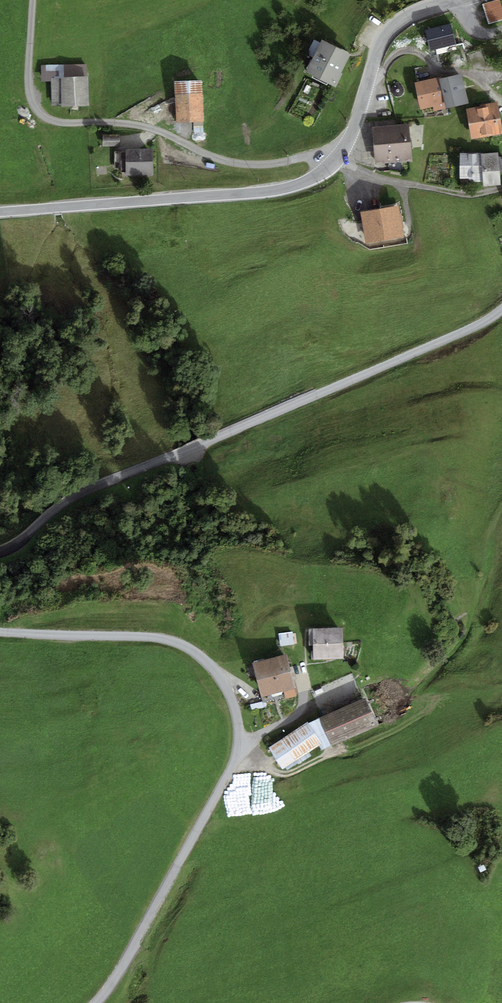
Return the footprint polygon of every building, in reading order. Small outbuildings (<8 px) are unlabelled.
[(501,22),(501,4),(501,1),(484,7),(491,26),(501,22)] [(453,22),(429,30),(441,68),(465,60),(453,22)] [(348,56),(318,40),(302,72),(332,87),(348,56)] [(460,77),(412,86),(417,111),(431,108),(432,113),(465,107),(460,77)] [(86,79),(59,80),(61,107),(87,106),(86,79)] [(200,82),(173,84),(176,125),(203,123),(200,82)] [(498,108),(466,112),(470,140),(501,136),(498,108)] [(409,126),(372,129),(375,164),(412,161),(409,126)] [(153,151),(125,151),(125,176),(152,176),(153,151)] [(498,154),(481,155),(483,188),(500,186),(498,154)] [(478,156),(458,158),(460,180),(480,178),(478,156)] [(398,207),(362,214),(367,244),(404,237),(398,207)] [(340,630),(309,632),(311,662),(341,660),(340,630)] [(284,648),(296,647),(295,637),(284,637),(284,648)] [(283,657),(251,665),(259,697),(292,689),(283,657)] [(362,700),(318,721),(331,747),(374,726),(362,700)] [(307,724),(269,749),(284,771),(322,746),(307,724)]
